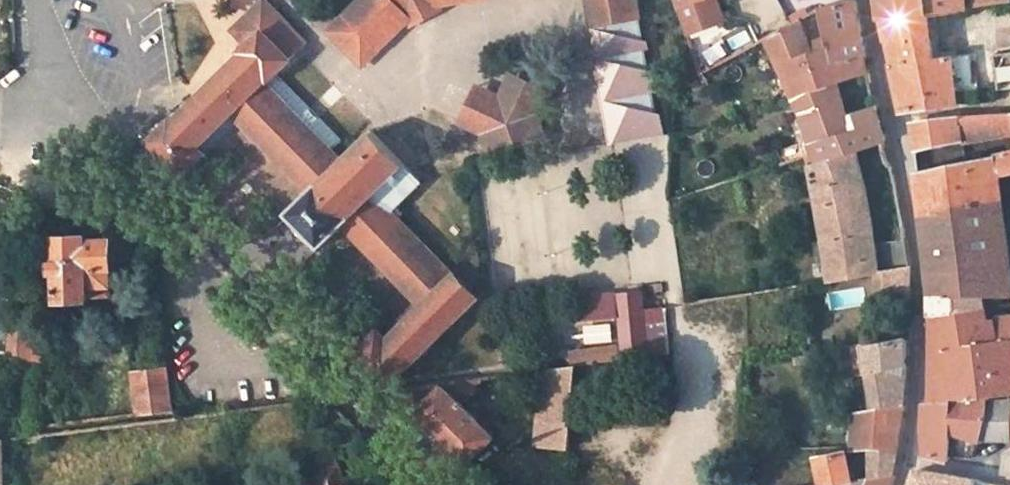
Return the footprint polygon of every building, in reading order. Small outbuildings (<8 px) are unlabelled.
[(234,30),(245,41),(266,22),(296,53),(306,42),(265,0),(264,0),(257,7),(234,30)] [(460,0),(362,0),(331,30),(364,64),(410,20),(412,24),(442,9),(442,4),(460,0)] [(595,26),(640,18),(637,0),(591,0),(595,26)] [(685,37),(702,32),(698,20),(719,13),(714,0),(673,0),(685,37)] [(784,5),(772,8),(747,20),(759,42),(768,37),(808,15),(823,7),(855,0),(782,0),(784,5)] [(823,7),(828,32),(831,45),(813,51),(808,39),(803,25),(811,23),(808,15),(768,37),(796,96),(825,87),(824,85),(829,83),(843,79),(862,74),(869,72),(856,0),(855,0),(823,7)] [(880,19),(883,19),(926,13),(926,15),(961,9),(961,0),(878,0),(880,19)] [(1007,2),(1006,0),(961,0),(961,9),(1007,2)] [(723,25),(719,13),(698,20),(702,32),(723,25)] [(929,40),(926,15),(926,13),(883,19),(884,28),(890,45),(929,40)] [(597,56),(648,47),(646,41),(644,41),(640,18),(595,26),(592,27),(597,56)] [(389,338),(381,329),(358,351),(385,377),(391,385),(400,377),(478,298),(391,210),(421,179),(374,130),(343,161),(331,148),(340,140),(275,74),(291,58),(296,53),(266,22),(245,41),(249,45),(243,51),(245,53),(198,97),(176,119),(173,118),(154,135),(152,137),(161,147),(185,172),(204,154),(206,152),(199,145),(233,114),(311,191),(291,211),(292,213),(307,228),(320,243),(321,244),(332,234),(343,224),(414,299),(421,307),(389,338)] [(831,45),(828,32),(808,39),(813,51),(831,45)] [(951,83),(948,57),(931,59),(929,40),(890,45),(894,62),(899,91),(903,111),(954,106),(951,83)] [(656,91),(661,90),(657,70),(651,69),(648,47),(597,56),(613,143),(669,133),(665,112),(659,111),(656,91)] [(994,54),(999,89),(1009,88),(1009,52),(994,54)] [(951,83),(972,81),(970,55),(948,57),(951,83)] [(866,81),(869,72),(862,74),(858,83),(866,81)] [(535,141),(544,137),(536,115),(548,90),(511,73),(501,96),(478,86),(461,123),(482,133),(492,157),(535,141)] [(843,132),(860,128),(855,111),(852,112),(843,79),(829,83),(843,132)] [(877,105),(855,111),(860,128),(843,132),(829,83),(824,85),(825,87),(796,96),(797,101),(811,150),(811,168),(859,149),(883,142),(886,141),(877,105)] [(984,114),(988,137),(1009,133),(1009,112),(984,114)] [(963,141),(988,137),(984,114),(960,116),(963,141)] [(963,141),(960,116),(914,122),(913,124),(917,151),(963,141)] [(911,267),(904,223),(887,227),(890,244),(875,247),(872,229),(859,149),(811,168),(817,194),(829,273),(822,274),(823,280),(887,270),(911,267)] [(1000,174),(1009,172),(1009,153),(996,156),(997,163),(965,170),(936,177),(934,168),(920,171),(924,216),(995,202),(992,176),(1000,174)] [(188,181),(208,163),(204,154),(185,172),(188,181)] [(965,170),(963,162),(934,168),(936,177),(965,170)] [(996,210),(1005,211),(1000,174),(992,176),(995,202),(996,210)] [(1003,263),(996,210),(995,202),(924,216),(928,253),(932,294),(980,296),(1009,297),(1009,262),(1003,263)] [(1009,262),(1009,252),(1005,211),(996,210),(1003,263),(1009,262)] [(887,227),(872,229),(875,247),(890,244),(887,227)] [(59,298),(91,297),(91,285),(112,284),(111,271),(114,271),(113,238),(90,239),(90,237),(56,238),(59,298)] [(909,298),(911,267),(887,270),(888,295),(909,298)] [(112,284),(91,285),(91,297),(110,297),(112,284)] [(830,290),(831,308),(865,306),(864,289),(830,290)] [(643,310),(641,292),(580,297),(582,319),(622,315),(625,348),(646,346),(643,310)] [(6,360),(7,328),(9,295),(0,294),(0,360),(6,360)] [(984,318),(980,296),(932,294),(932,327),(932,349),(1009,346),(1009,318),(984,318)] [(384,318),(386,324),(381,329),(389,338),(421,307),(414,299),(401,314),(390,311),(384,318)] [(643,310),(646,346),(647,357),(670,354),(666,308),(643,310)] [(873,399),(866,401),(869,410),(905,404),(905,328),(889,327),(888,340),(842,347),(847,374),(868,371),(873,399)] [(33,349),(34,330),(7,328),(6,360),(42,362),(42,350),(33,349)] [(42,350),(44,331),(34,330),(33,349),(42,350)] [(600,347),(602,360),(619,357),(617,345),(600,347)] [(974,395),(974,396),(1008,395),(1009,395),(1009,346),(932,349),(932,370),(931,402),(974,395)] [(570,351),(572,364),(602,360),(600,347),(570,351)] [(544,371),(537,445),(570,448),(572,423),(576,367),(567,368),(544,371)] [(172,411),(167,371),(132,374),(137,416),(172,411)] [(477,379),(440,383),(462,404),(481,385),(477,379)] [(468,462),(494,437),(462,404),(440,383),(396,389),(432,425),(468,462)] [(991,427),(994,413),(980,413),(978,418),(969,417),(974,396),(974,395),(931,402),(925,402),(923,431),(926,456),(950,460),(950,458),(951,454),(960,456),(971,458),(983,439),(991,427)] [(995,401),(994,413),(991,427),(983,439),(992,439),(1009,439),(1009,401),(995,401)] [(855,446),(871,445),(898,442),(905,404),(869,410),(855,413),(855,446)] [(822,420),(812,422),(815,438),(825,436),(822,420)] [(896,456),(898,442),(871,445),(871,475),(894,471),(896,456)] [(320,451),(322,458),(331,456),(329,449),(320,451)] [(309,453),(316,474),(335,468),(331,456),(322,458),(320,451),(309,453)] [(849,480),(841,452),(814,457),(820,484),(823,484),(849,480)] [(316,474),(311,475),(314,484),(340,484),(335,468),(316,474)] [(894,471),(871,475),(849,480),(823,484),(888,484),(894,471)] [(976,482),(916,471),(915,472),(911,484),(975,484),(976,482)]
